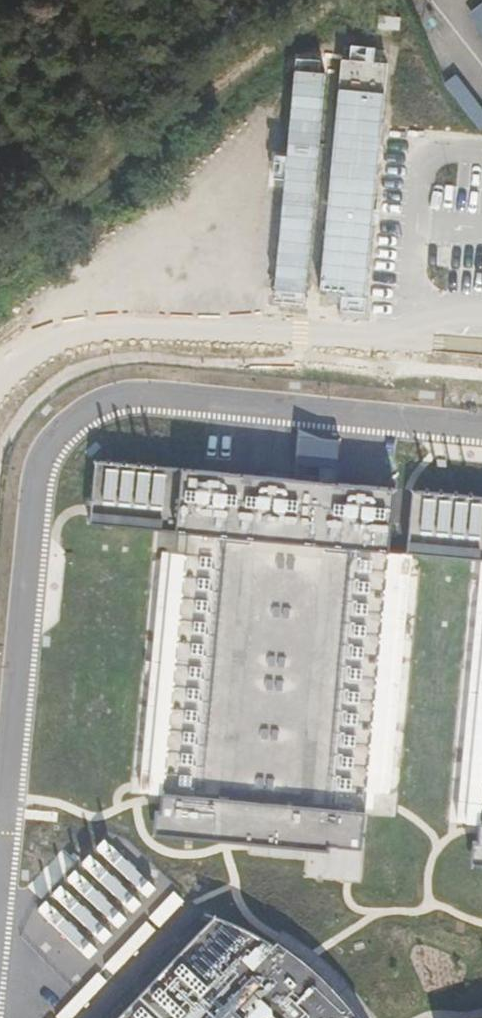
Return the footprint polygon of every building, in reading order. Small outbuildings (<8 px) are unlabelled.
[(469,11),(481,30),(481,2),(469,11)] [(277,299),(306,301),(324,70),(295,67),(277,299)] [(445,84),(481,132),(481,105),(458,74),(445,84)] [(338,87),(321,288),(364,292),(381,91),(338,87)] [(300,430),(296,472),(340,476),(343,434),(300,430)] [(86,453),(79,526),(158,533),(135,784),(134,797),(149,798),(146,826),(359,845),(362,810),(389,812),(390,807),(413,552),(481,558),(458,820),(481,822),(477,862),(481,862),(481,488),(340,476),(296,472),(86,453)] [(107,840),(98,851),(148,899),(157,889),(107,840)] [(94,858),(84,868),(134,917),(143,907),(94,858)] [(77,871),(67,881),(117,929),(127,919),(77,871)] [(63,886),(53,896),(103,944),(113,934),(63,886)] [(49,902),(39,912),(89,961),(99,951),(49,902)] [(264,943),(206,918),(110,1017),(355,1017),(325,979),(296,955),(282,945),(264,943)]
